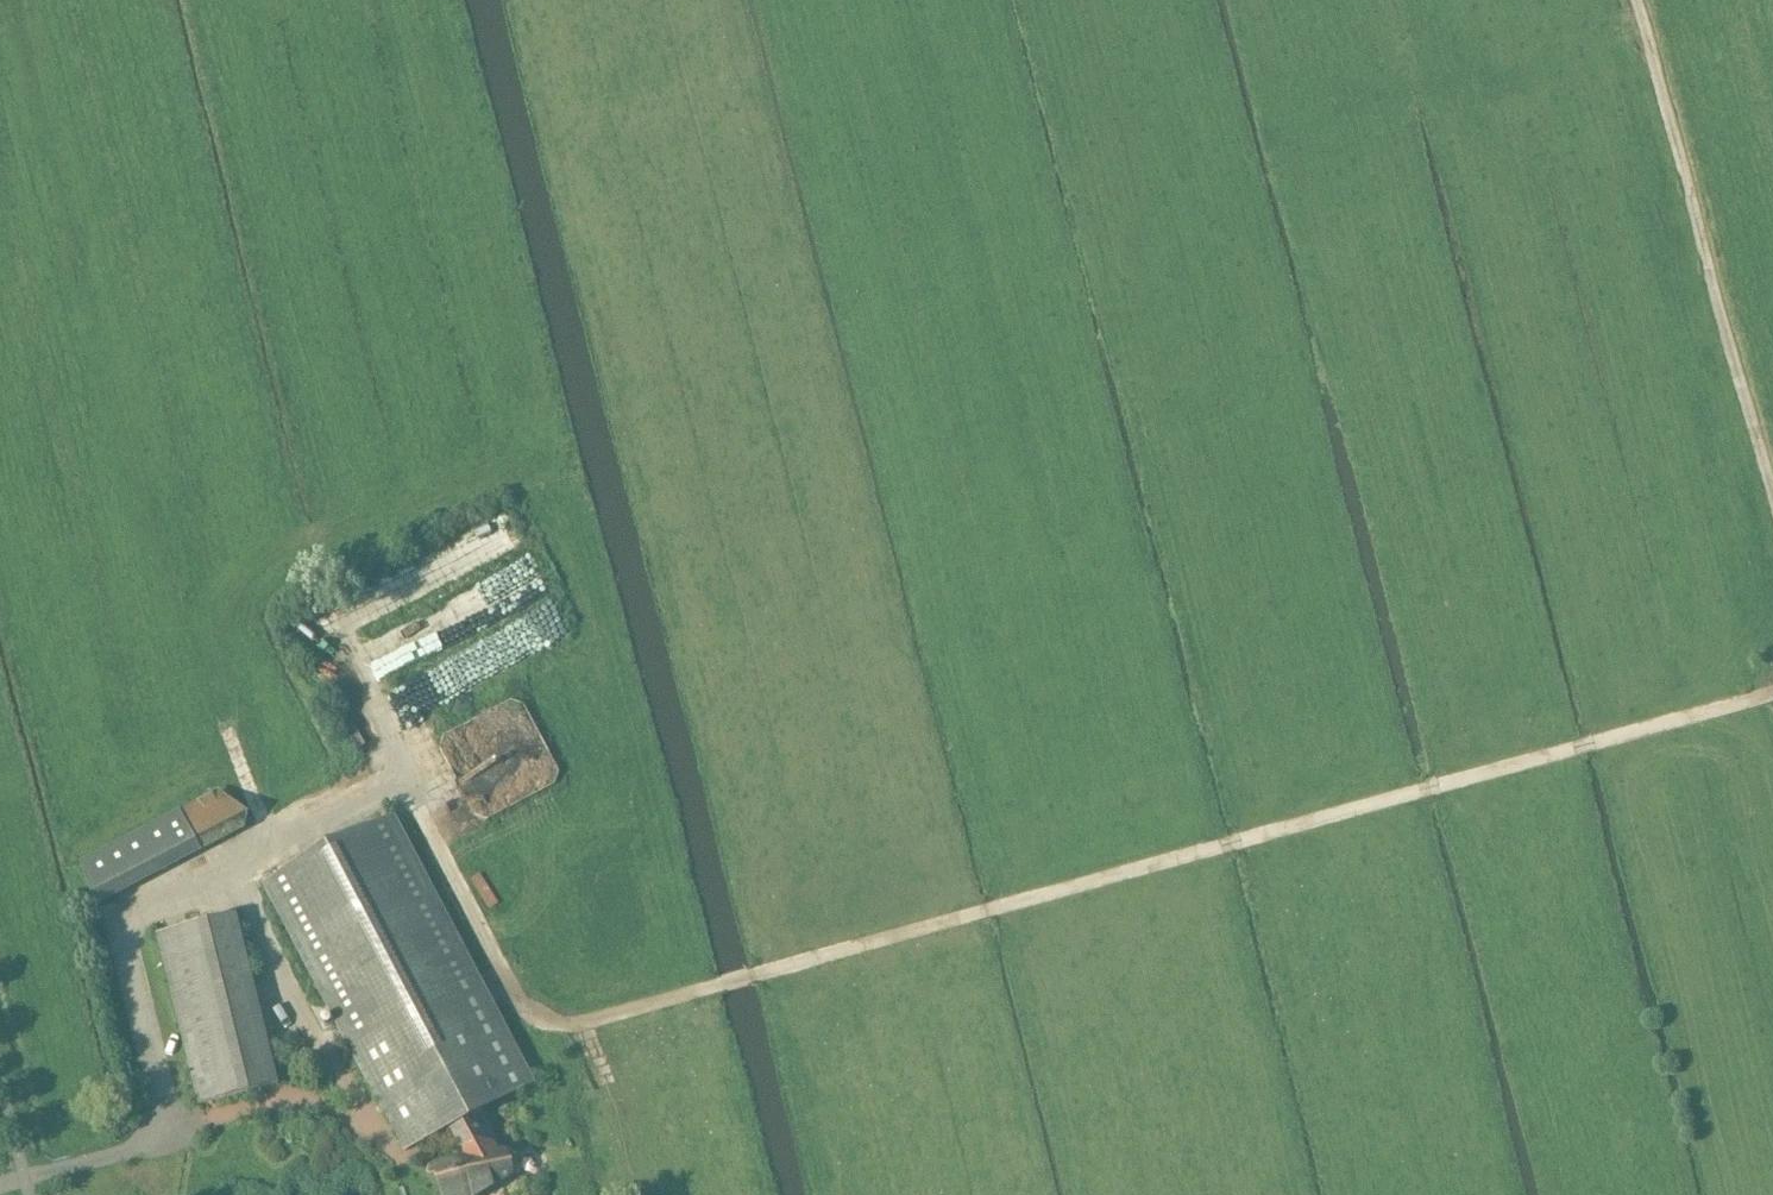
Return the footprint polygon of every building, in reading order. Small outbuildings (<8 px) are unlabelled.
[(218,789),(81,863),(92,898),(101,908),(246,827),(248,817),(218,789)] [(407,1148),(450,1125),(472,1114),(530,1083),(392,821),(269,885),(338,1017),(407,1148)] [(280,1086),(238,914),(157,935),(199,1106),(280,1086)] [(450,1125),(466,1160),(436,1167),(443,1194),(459,1194),(462,1194),(463,1194),(480,1194),(512,1175),(507,1154),(495,1153),(494,1144),(487,1143),(472,1114),(450,1125)]
